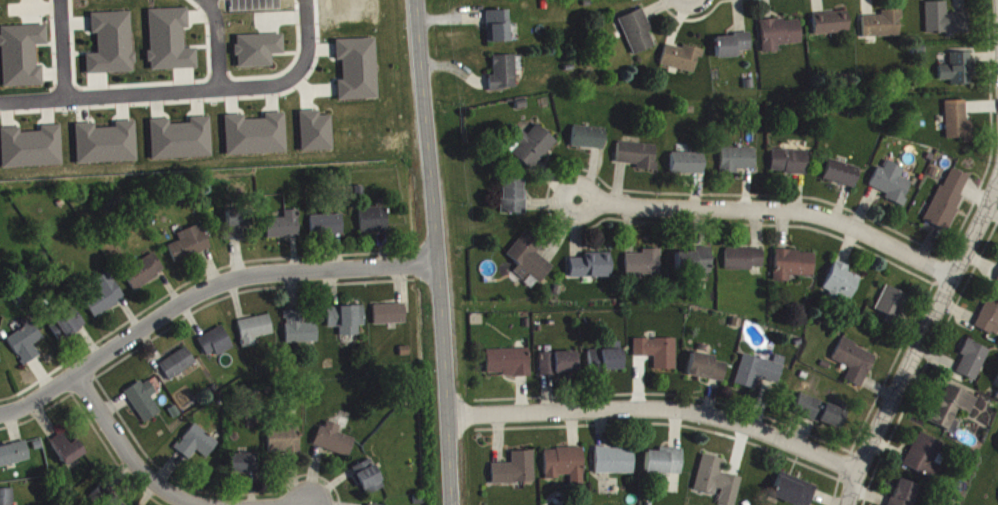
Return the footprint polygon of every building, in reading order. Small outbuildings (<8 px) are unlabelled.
[(927,39),(970,38),(969,18),(948,18),(948,7),(927,7),(927,39)] [(151,75),(198,73),(198,53),(185,53),(185,33),(190,33),(189,13),(148,15),(151,75)] [(620,22),(633,61),(656,53),(651,37),(652,36),(645,14),(620,22)] [(489,48),(511,47),(510,15),(488,16),(489,48)] [(882,21),(863,21),(864,42),(901,41),(901,24),(904,23),(904,15),(882,16),(882,21)] [(88,79),(135,77),(133,17),(92,18),(92,38),(98,38),(99,59),(87,59),(88,79)] [(815,40),(850,39),(849,17),(815,18),(815,40)] [(762,26),(764,57),(780,56),(780,50),(802,48),(801,24),(762,26)] [(43,70),(37,70),(37,50),(49,50),(48,30),(0,31),(0,43),(0,51),(3,51),(4,92),(44,91),(43,70)] [(285,59),(284,39),(237,41),(238,73),(273,72),(273,59),(285,59)] [(738,56),(752,55),(751,40),(716,41),(717,63),(738,63),(738,56)] [(379,104),(376,43),(337,45),(337,65),(343,65),(343,85),(338,85),(339,106),(379,104)] [(706,55),(685,50),(684,54),(667,49),(661,69),(694,78),(699,62),(703,63),(706,55)] [(951,90),(976,89),(975,65),(972,65),(972,57),(951,58),(951,70),(940,71),(941,85),(951,85),(951,90)] [(491,95),(518,94),(517,60),(494,61),(494,81),(490,81),(491,95)] [(973,125),(968,125),(967,105),(946,106),(947,144),(964,144),(965,148),(974,148),(973,125)] [(332,121),(320,121),(320,116),(300,117),(302,157),(334,155),(332,121)] [(288,158),(286,118),(265,118),(266,124),(246,125),(245,120),(225,121),(227,161),(288,158)] [(150,125),(152,165),(213,162),(211,122),(191,123),(191,129),(171,129),(170,124),(150,125)] [(138,166),(136,126),(115,127),(115,133),(96,133),(96,128),(76,129),(78,169),(138,166)] [(532,176),(558,147),(538,128),(527,140),(522,136),(515,144),(520,149),(512,157),(532,176)] [(63,171),(62,130),(41,131),(41,137),(21,138),(21,133),(2,133),(3,172),(63,171)] [(607,135),(575,130),(572,151),(604,156),(607,135)] [(656,176),(659,151),(620,146),(618,167),(639,170),(638,174),(656,176)] [(757,154),(722,153),(722,178),(739,178),(739,174),(757,174),(757,154)] [(809,178),(810,156),(773,155),(772,177),(809,178)] [(673,179),(705,180),(705,158),(673,157),(673,179)] [(857,192),(861,171),(829,165),(825,186),(857,192)] [(871,191),(888,198),(886,204),(904,211),(914,188),(902,183),(906,173),(888,166),(885,174),(879,171),(871,191)] [(926,226),(948,236),(973,183),(950,172),(926,226)] [(524,185),(503,185),(502,219),(527,219),(528,195),(524,195),(524,185)] [(388,212),(361,213),(362,238),(389,237),(388,212)] [(286,223),(268,223),(268,243),(300,242),(299,215),(286,215),(286,223)] [(228,216),(228,245),(251,244),(250,216),(228,216)] [(312,221),(313,240),(344,239),(344,220),(312,221)] [(178,238),(181,246),(169,250),(175,267),(211,255),(202,229),(178,238)] [(525,285),(530,279),(541,288),(555,272),(538,257),(545,250),(528,235),(507,259),(520,270),(515,276),(525,285)] [(677,258),(678,278),(712,277),(712,252),(698,252),(699,257),(677,258)] [(627,280),(662,279),(662,254),(644,255),(644,259),(627,259),(627,280)] [(765,254),(727,254),(727,274),(764,275),(765,254)] [(791,287),(791,281),(816,282),(816,257),(776,256),(776,286),(791,287)] [(136,296),(167,275),(154,257),(124,278),(136,296)] [(612,283),(612,258),(585,258),(585,263),(570,263),(571,283),(612,283)] [(852,306),(862,283),(849,277),(850,273),(837,266),(824,294),(852,306)] [(84,305),(96,323),(127,302),(109,276),(94,286),(100,294),(84,305)] [(886,326),(896,330),(908,299),(886,291),(877,315),(888,320),(886,326)] [(992,297),(977,332),(997,340),(997,338),(997,299),(992,297)] [(406,309),(375,310),(375,330),(407,329),(406,309)] [(341,341),(360,340),(359,332),(366,331),(365,311),(328,312),(329,333),(340,332),(341,341)] [(86,330),(75,313),(49,330),(60,347),(86,330)] [(318,348),(317,316),(285,317),(287,349),(318,348)] [(239,325),(243,353),(258,350),(257,342),(274,340),(271,320),(239,325)] [(44,344),(34,327),(8,342),(25,370),(41,361),(34,350),(44,344)] [(198,342),(207,361),(216,357),(218,361),(234,354),(224,331),(198,342)] [(677,343),(635,344),(635,361),(656,361),(656,375),(678,375),(677,343)] [(877,358),(842,344),(834,366),(851,372),(846,385),(864,392),(877,358)] [(990,353),(967,345),(962,361),(964,361),(958,378),(979,386),(990,353)] [(623,347),(608,347),(608,355),(591,355),(592,376),(624,375),(623,347)] [(160,369),(171,386),(198,368),(187,352),(160,369)] [(531,354),(487,355),(488,381),(531,380),(531,354)] [(542,380),(579,379),(578,357),(542,358),(542,380)] [(689,380),(724,388),(728,369),(716,366),(716,361),(694,357),(689,380)] [(736,390),(756,395),(759,384),(780,389),(787,362),(777,360),(775,367),(744,359),(736,390)] [(162,418),(152,402),(158,398),(148,383),(126,397),(145,428),(162,418)] [(980,403),(949,390),(942,406),(937,404),(927,426),(955,438),(960,428),(955,426),(960,414),(973,419),(980,403)] [(807,424),(842,434),(848,414),(812,404),(807,424)] [(356,444),(339,438),(342,430),(328,426),(325,433),(321,432),(315,451),(350,462),(356,444)] [(208,463),(220,448),(196,428),(176,453),(192,466),(199,457),(208,463)] [(269,433),(269,459),(301,458),(300,433),(269,433)] [(905,472),(934,484),(944,463),(939,460),(944,447),(920,437),(905,472)] [(69,449),(64,438),(52,444),(64,471),(86,460),(79,444),(69,449)] [(27,445),(0,452),(0,472),(32,465),(27,445)] [(571,482),(571,490),(585,490),(584,453),(546,454),(546,483),(571,482)] [(597,479),(635,478),(635,453),(596,454),(597,479)] [(683,480),(684,454),(673,454),(673,457),(648,456),(647,478),(683,480)] [(536,488),(535,456),(513,457),(513,469),(493,469),(494,489),(536,488)] [(259,459),(232,458),(231,479),(258,480),(259,459)] [(723,478),(726,465),(704,459),(695,495),(720,501),(719,504),(738,504),(744,483),(723,478)] [(374,498),(385,493),(373,464),(354,472),(364,495),(372,492),(374,498)] [(783,476),(772,501),(782,504),(813,504),(819,492),(783,476)] [(922,491),(900,483),(892,504),(917,504),(922,491)] [(14,494),(0,494),(0,504),(15,504),(14,494)]
